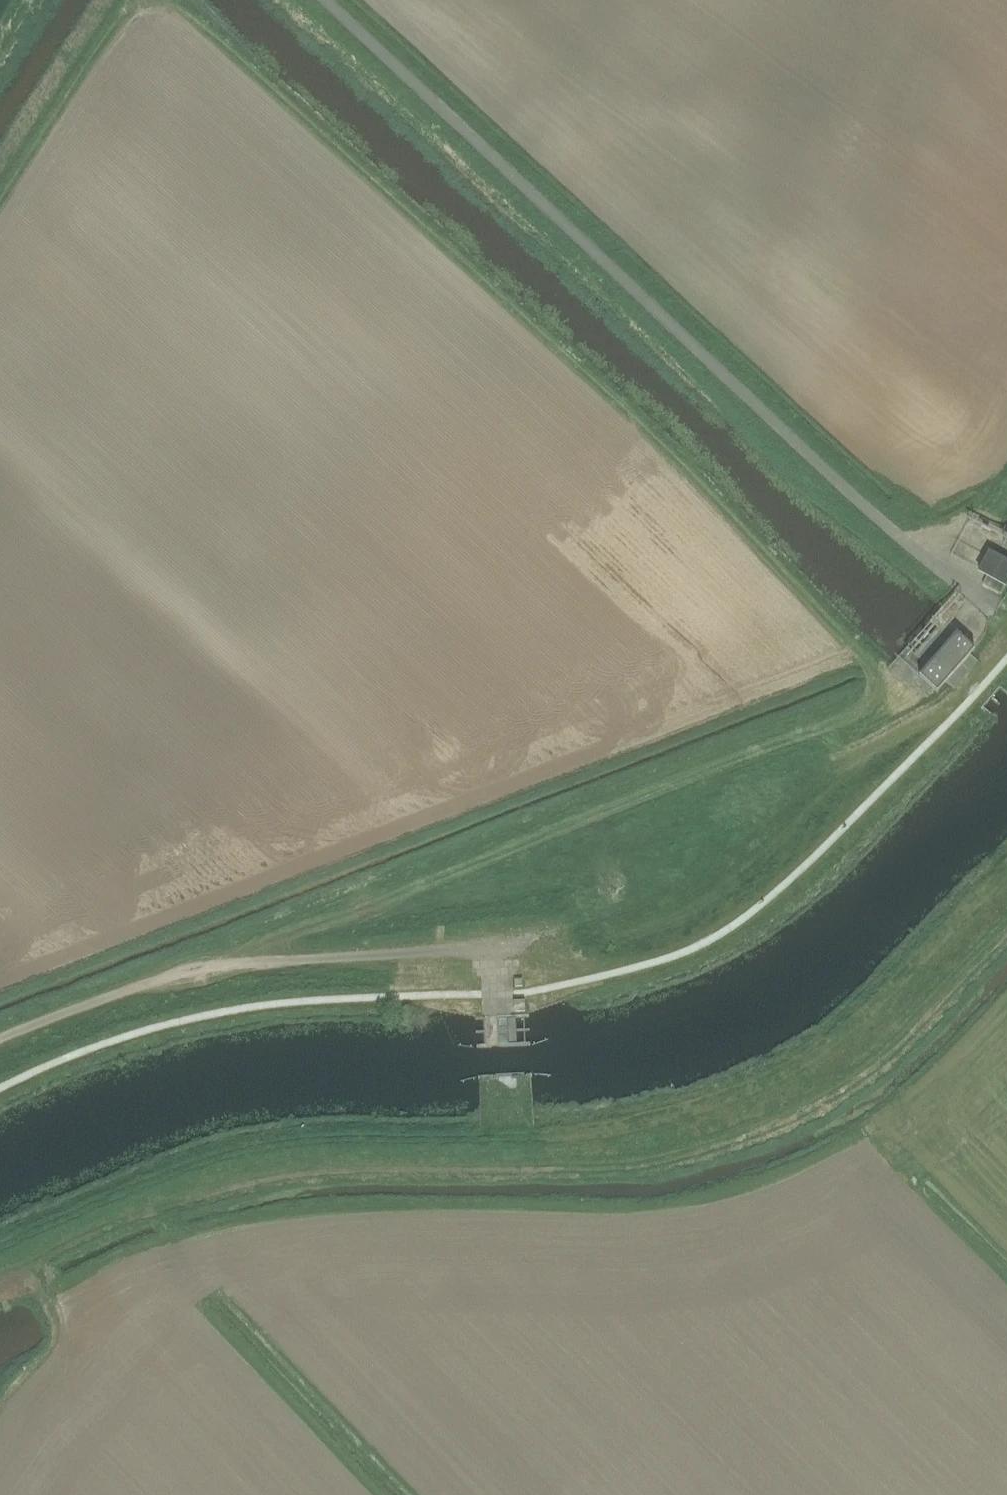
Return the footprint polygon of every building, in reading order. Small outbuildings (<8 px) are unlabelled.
[(1006,589),(1006,561),(990,552),(979,574),(987,579),(984,585),(1004,596),(1006,589)] [(970,655),(975,650),(958,634),(920,677),(938,693),(946,683),(954,691),(967,675),(977,662),(970,655)] [(515,1014),(526,1013),(526,1002),(515,1003),(515,1014)]
